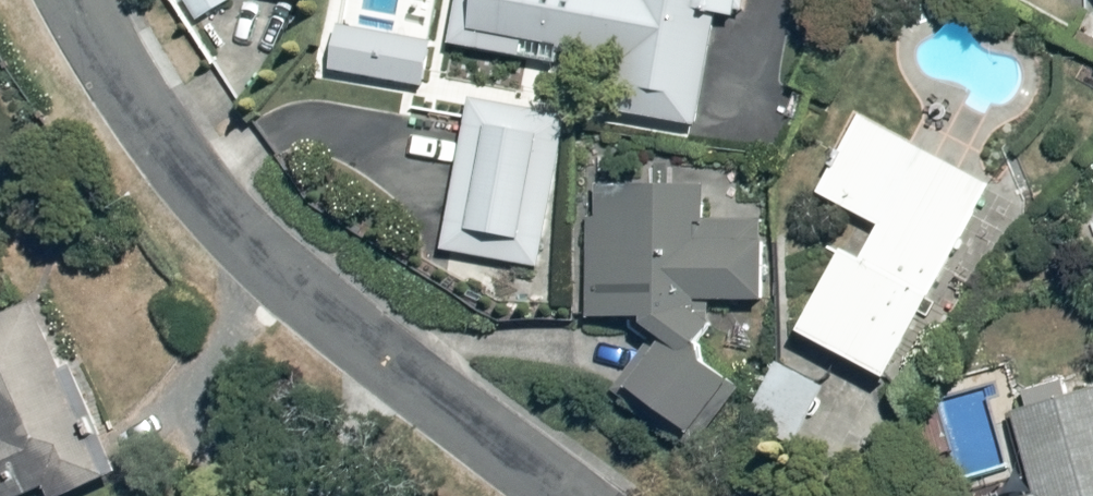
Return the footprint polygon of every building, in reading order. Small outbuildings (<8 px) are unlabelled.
[(200,24),(239,4),(237,0),(186,0),(200,24)] [(450,51),(532,64),(534,51),(607,63),(599,116),(702,132),(719,21),(734,23),(737,0),(458,0),(450,51)] [(435,45),(343,26),(333,73),(424,93),(435,45)] [(556,124),(475,107),(445,253),(525,270),(556,124)] [(999,182),(864,110),(817,197),(879,230),(867,253),(849,243),(798,337),(890,386),(999,182)] [(710,189),(592,195),(591,325),(647,326),(657,344),(621,388),(696,451),(747,389),(705,355),(710,309),(769,306),(765,221),(712,224),(710,189)] [(0,312),(0,495),(50,495),(55,494),(56,495),(79,495),(134,470),(81,356),(68,362),(36,294),(0,312)] [(836,371),(789,345),(737,441),(784,467),(836,371)] [(1015,410),(1042,495),(1092,495),(1092,370),(1026,391),(1031,405),(1015,410)]
